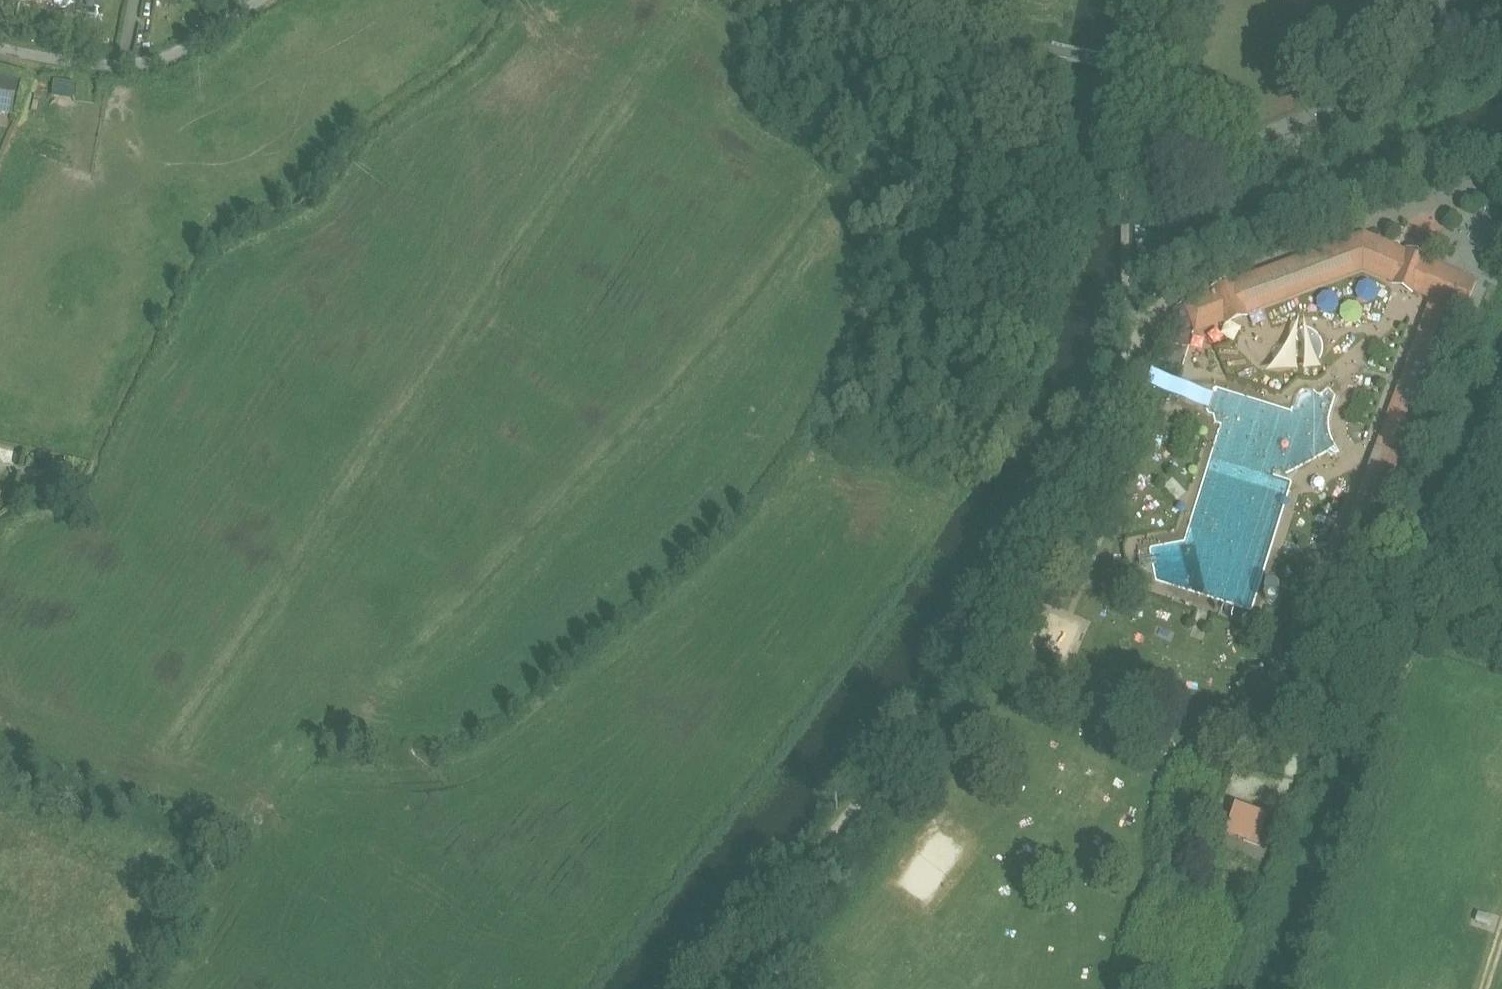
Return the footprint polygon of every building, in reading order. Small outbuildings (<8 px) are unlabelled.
[(100,21),(104,0),(0,0),(0,3),(100,21)] [(0,78),(0,112),(12,115),(19,82),(0,78)] [(56,82),(55,95),(73,98),(74,85),(56,82)] [(1363,235),(1234,283),(1246,314),(1366,270),(1414,291),(1426,260),(1420,258),(1363,235)] [(1477,282),(1426,260),(1414,291),(1433,299),(1463,312),(1465,312),(1477,282)] [(1234,283),(1188,300),(1195,319),(1196,318),(1199,327),(1225,317),(1227,321),(1246,314),(1234,283)] [(1433,299),(1361,495),(1392,506),(1463,312),(1433,299)] [(1157,372),(1152,387),(1208,406),(1213,391),(1157,372)] [(1323,480),(1320,479),(1316,481),(1315,485),(1317,489),(1321,490),(1325,488),(1326,484),(1324,481),(1323,480)] [(1231,835),(1266,846),(1276,818),(1241,806),(1231,835)] [(1491,917),(1479,913),(1476,922),(1488,926),(1491,917)]
